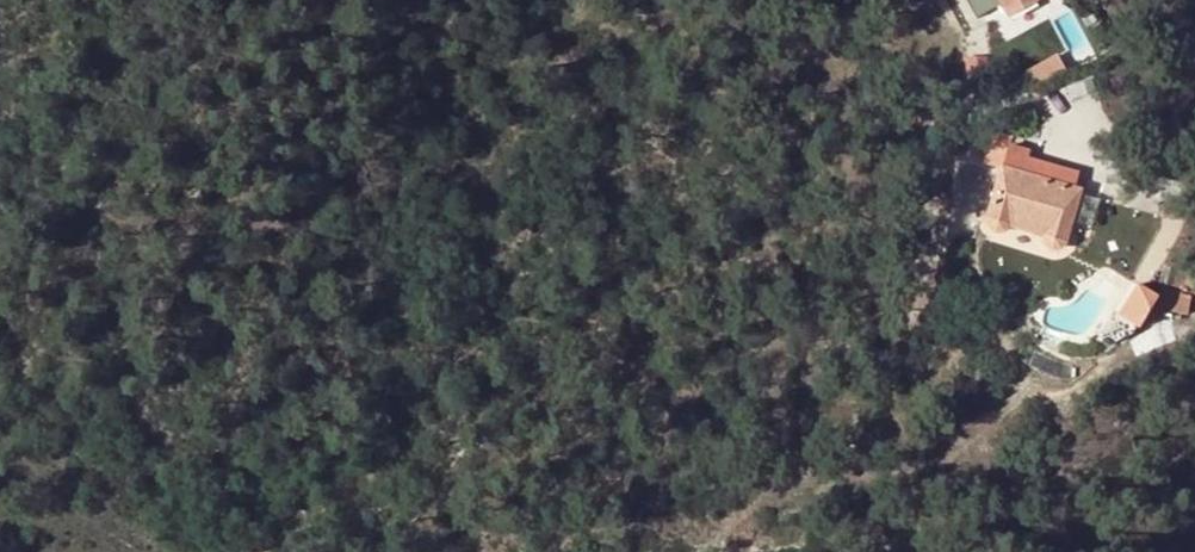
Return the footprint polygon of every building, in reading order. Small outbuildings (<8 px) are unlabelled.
[(1070,215),(1075,192),(1079,168),(1031,154),(1016,208),(1016,212),(1017,215),(1019,218),(1022,220),(1025,221),(1029,221),(1032,220),(1035,213),(1068,224),(1070,215)] [(1075,192),(1070,215),(1068,224),(1072,225),(1072,226),(1072,229),(1073,233),(1075,235),(1078,237),(1082,238),(1085,237),(1089,235),(1091,233),(1108,177),(1079,168),(1075,192)]
